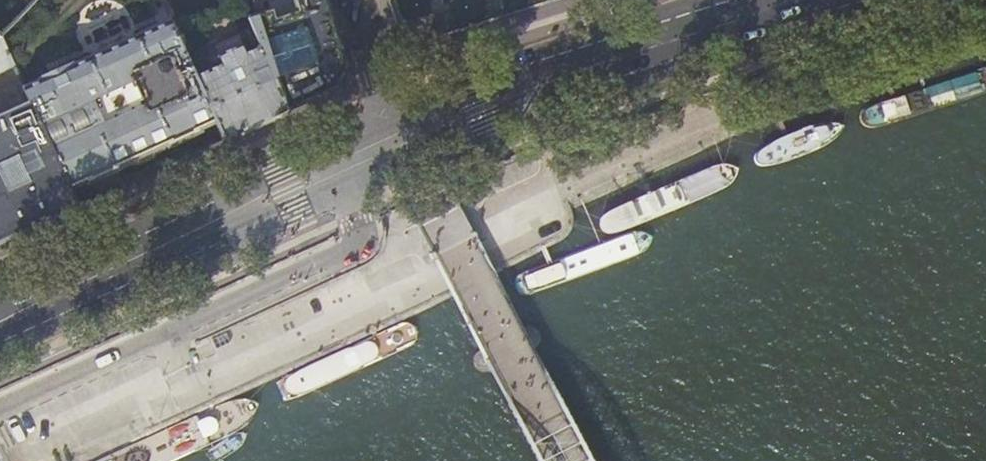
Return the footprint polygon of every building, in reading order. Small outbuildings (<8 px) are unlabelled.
[(23,4),(28,9),(33,4),(37,0),(28,0),(23,4)] [(261,50),(273,46),(276,55),(264,59),(286,111),(334,88),(346,66),(325,0),(289,0),(271,6),(272,11),(247,18),(253,31),(261,50)] [(24,89),(31,104),(69,190),(83,183),(83,185),(86,183),(87,184),(89,183),(90,183),(94,181),(94,180),(113,172),(113,173),(117,171),(117,170),(119,169),(118,167),(157,148),(168,142),(169,145),(192,134),(192,135),(199,131),(197,129),(214,122),(195,79),(177,39),(178,39),(169,19),(167,20),(167,22),(73,68),(72,66),(68,68),(68,69),(47,79),(46,78),(42,80),(42,81),(28,88),(28,87),(24,89)] [(264,59),(261,50),(253,31),(238,39),(242,46),(216,58),(221,67),(195,79),(214,122),(222,140),(233,135),(286,111),(264,59)] [(0,38),(0,73),(14,67),(0,38)] [(31,104),(0,118),(0,242),(35,226),(77,207),(69,190),(31,104)]
